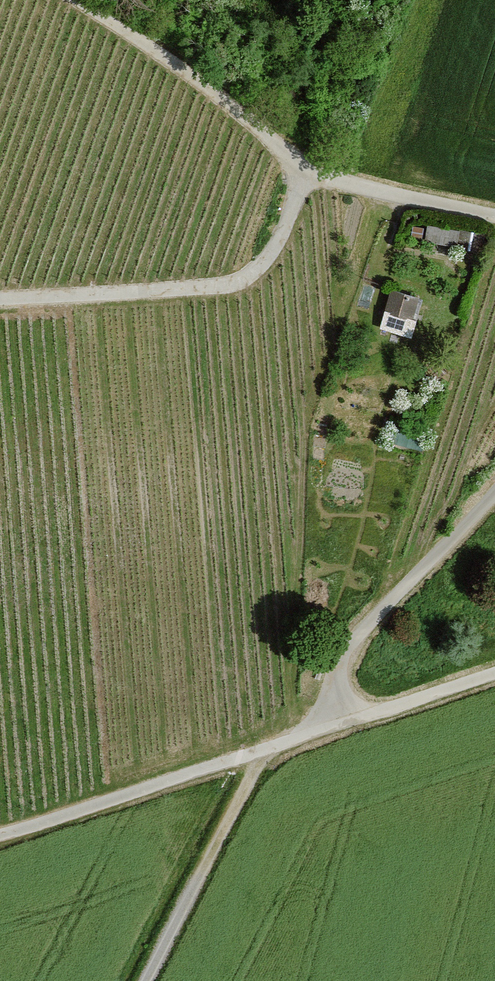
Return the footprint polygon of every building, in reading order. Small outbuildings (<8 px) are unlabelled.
[(458,232),(427,225),(425,240),(455,246),(458,232)] [(462,231),(459,246),(479,249),(482,234),(462,231)] [(415,299),(392,292),(387,310),(410,316),(415,299)] [(410,316),(387,310),(382,328),(408,335),(413,317),(410,316)]
